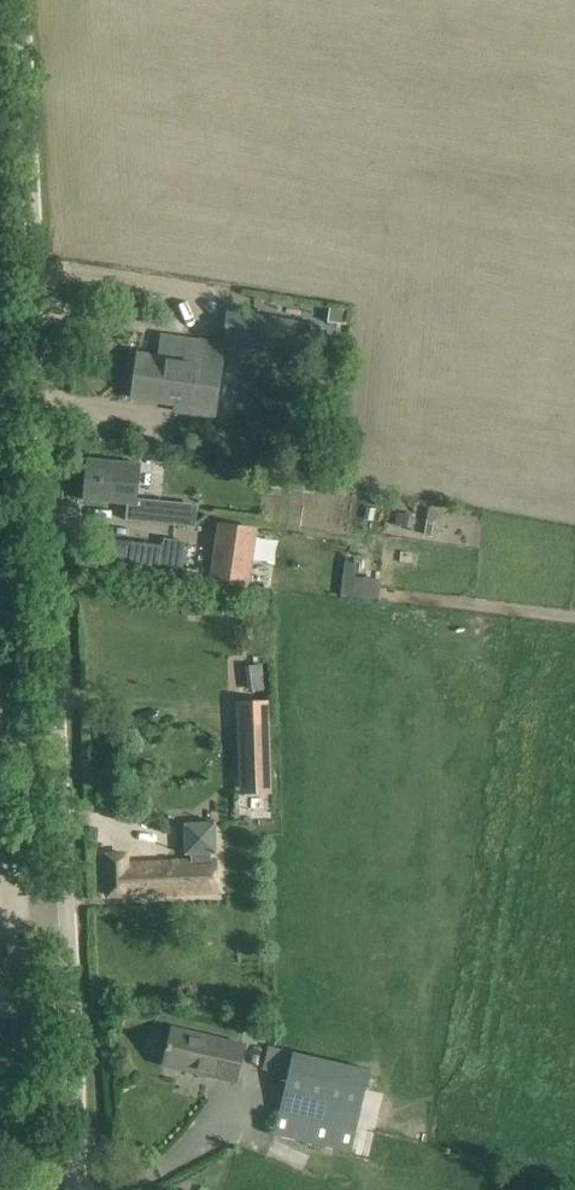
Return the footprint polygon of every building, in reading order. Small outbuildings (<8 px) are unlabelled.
[(345,324),(347,311),(329,308),(328,322),(345,324)] [(320,326),(298,323),(298,321),(227,311),(223,342),(264,348),(263,358),(292,362),(293,356),(316,359),(320,326)] [(164,336),(160,359),(140,356),(134,397),(189,406),(188,414),(212,417),(224,346),(164,336)] [(127,505),(126,520),(175,524),(177,502),(137,498),(140,465),(88,460),(84,500),(127,505)] [(396,512),(394,525),(413,528),(415,515),(396,512)] [(254,528),(216,523),(208,580),(246,585),(254,528)] [(164,546),(108,539),(105,567),(181,576),(185,541),(165,539),(164,546)] [(356,577),(354,597),(379,600),(381,579),(356,577)] [(205,614),(206,598),(184,598),(184,613),(205,614)] [(268,725),(239,726),(241,778),(270,777),(268,725)] [(216,853),(215,822),(185,824),(186,854),(191,854),(191,862),(127,864),(126,854),(106,855),(108,896),(218,891),(216,861),(212,861),(211,853),(216,853)] [(247,1044),(173,1027),(163,1067),(237,1085),(247,1044)] [(275,1136),(351,1153),(371,1068),(268,1045),(262,1071),(288,1077),(275,1136)]
